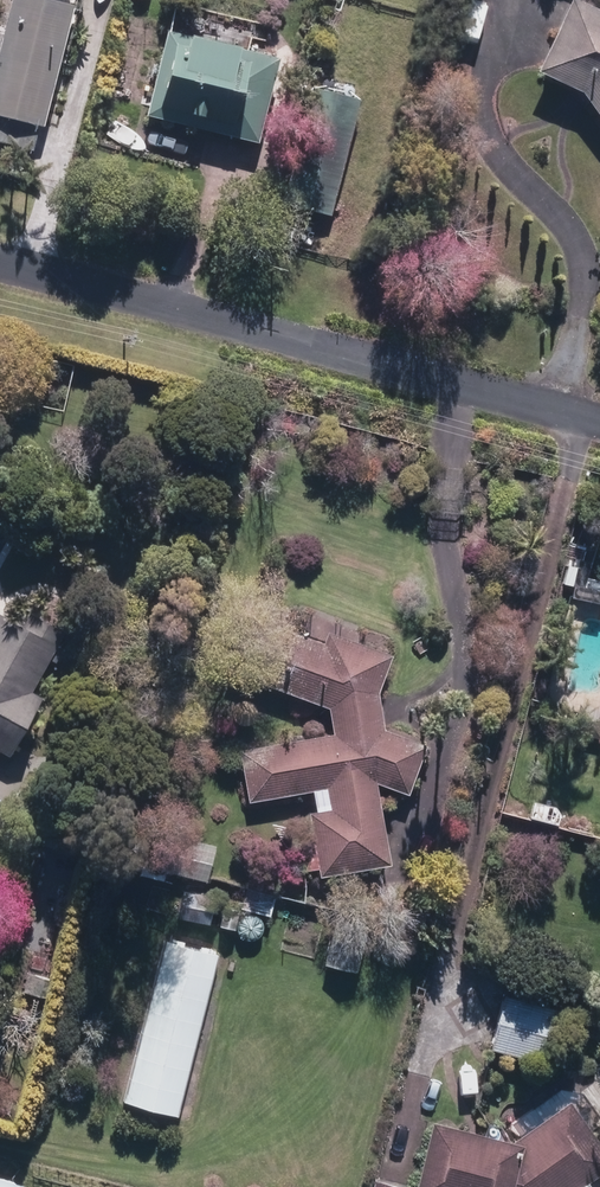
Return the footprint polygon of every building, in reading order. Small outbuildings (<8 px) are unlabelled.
[(43,0),(12,0),(0,45),(0,113),(45,126),(76,9),(43,0)] [(538,72),(580,92),(599,120),(599,14),(571,0),(570,0),(538,72)] [(167,31),(146,118),(259,146),(280,58),(167,31)] [(333,216),(360,103),(311,92),(284,205),(333,216)] [(10,762),(45,699),(33,692),(40,680),(20,668),(38,636),(0,615),(0,756),(10,762)] [(333,734),(240,752),(248,804),(311,794),(325,879),(389,868),(376,790),(416,784),(411,757),(449,751),(438,687),(377,697),(393,654),(335,633),(331,643),(267,620),(245,679),(332,711),(333,734)] [(148,832),(140,878),(166,882),(167,875),(210,882),(217,844),(148,832)] [(226,894),(181,892),(180,930),(238,932),(238,916),(272,918),(273,895),(242,894),(241,909),(225,909),(226,894)] [(333,928),(324,966),(360,974),(368,936),(333,928)] [(165,940),(123,1104),(178,1118),(220,955),(165,940)] [(560,1006),(502,992),(489,1048),(547,1061),(560,1006)] [(0,1176),(0,1186),(23,1186),(25,1182),(0,1176)]
